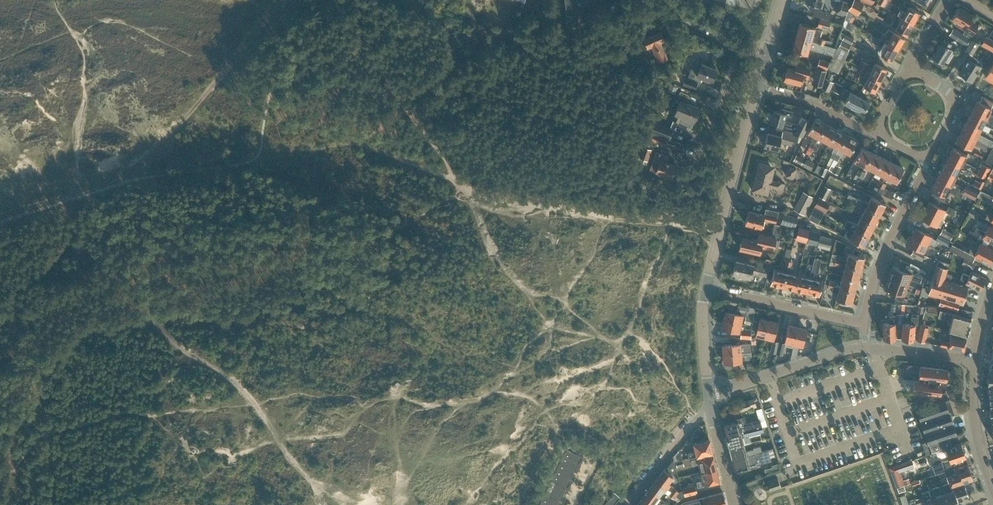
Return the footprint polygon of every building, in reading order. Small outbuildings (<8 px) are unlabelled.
[(587,0),(565,0),(565,3),(564,3),(565,12),(566,12),(567,15),(589,12),(587,0)] [(616,11),(623,10),(622,0),(614,0),(616,11)] [(850,6),(851,2),(844,0),(843,0),(843,2),(840,1),(837,12),(846,15),(848,5),(850,6)] [(860,9),(864,3),(858,0),(854,0),(851,4),(860,9)] [(893,11),(913,23),(919,12),(909,6),(905,12),(900,9),(900,8),(888,1),(884,6),(893,12),(893,11)] [(857,14),(860,9),(851,4),(848,9),(857,14)] [(972,35),(974,32),(978,25),(970,20),(973,15),(959,7),(952,19),(965,27),(963,29),(972,35)] [(642,8),(631,12),(633,19),(644,15),(642,8)] [(906,34),(913,23),(893,11),(893,12),(890,17),(894,19),(891,24),(906,34)] [(830,22),(820,19),(818,26),(828,29),(830,22)] [(829,46),(830,46),(831,41),(820,38),(822,31),(814,28),(815,27),(800,23),(796,36),(829,46)] [(878,37),(898,49),(904,38),(888,29),(885,34),(875,28),(872,34),(878,37)] [(970,39),(953,29),(949,35),(966,45),(970,39)] [(661,32),(644,39),(647,47),(652,45),(658,61),(666,58),(660,42),(664,40),(661,32)] [(854,38),(841,32),(838,38),(851,44),(854,38)] [(872,34),(869,32),(868,33),(871,35),(869,39),(879,45),(879,44),(884,48),(881,53),(891,60),(898,49),(878,37),(872,34)] [(827,53),(830,46),(829,46),(796,36),(792,50),(807,54),(809,48),(819,51),(819,50),(823,51),(823,52),(827,53)] [(986,36),(981,45),(992,51),(992,40),(986,36)] [(837,45),(838,46),(847,50),(848,50),(851,45),(839,39),(837,45)] [(943,43),(941,42),(932,56),(942,63),(951,49),(953,50),(957,43),(952,40),(950,42),(945,39),(943,43)] [(973,53),(978,45),(971,40),(965,49),(973,53)] [(837,48),(834,54),(843,58),(846,51),(847,50),(838,46),(837,48)] [(837,72),(843,58),(834,54),(834,55),(828,68),(837,72)] [(959,73),(971,81),(981,66),(976,63),(978,59),(971,55),(969,59),(969,58),(959,73)] [(693,61),(691,67),(692,68),(687,79),(685,79),(682,86),(695,90),(697,84),(699,85),(702,78),(712,81),(716,69),(700,63),(700,62),(699,61),(699,60),(698,60),(697,59),(696,59),(695,59),(694,60),(693,60),(693,61)] [(817,66),(827,69),(830,62),(819,59),(817,66)] [(859,68),(880,80),(886,68),(875,63),(872,69),(867,66),(868,64),(862,61),(860,66),(859,68)] [(859,68),(860,66),(853,63),(851,67),(858,70),(855,76),(860,79),(862,76),(867,79),(864,85),(875,91),(880,80),(859,68)] [(797,69),(787,66),(783,79),(800,84),(802,77),(807,78),(811,67),(799,64),(797,69)] [(826,71),(818,68),(814,84),(821,86),(826,71)] [(834,75),(829,72),(822,88),(829,92),(833,82),(831,82),(834,75)] [(835,83),(832,89),(839,93),(842,86),(835,83)] [(671,85),(668,91),(675,93),(678,87),(671,85)] [(844,102),(864,112),(869,101),(844,88),(841,95),(846,97),(844,102)] [(697,114),(699,108),(687,103),(690,95),(681,91),(677,99),(680,100),(673,119),(679,122),(681,116),(694,121),(695,119),(696,120),(699,114),(697,114)] [(992,122),(992,115),(989,113),(992,104),(992,102),(982,97),(980,102),(977,100),(972,111),(992,122)] [(785,115),(791,117),(792,111),(782,108),(781,112),(774,110),(770,122),(777,124),(776,128),(803,136),(810,121),(801,116),(797,124),(784,121),(785,115)] [(972,111),(967,121),(981,128),(983,123),(992,128),(992,122),(972,111)] [(810,154),(813,148),(826,124),(815,118),(807,132),(813,135),(811,141),(812,141),(806,152),(810,154)] [(673,128),(653,121),(649,132),(669,139),(673,128)] [(977,135),(981,128),(967,121),(961,131),(983,143),(985,139),(977,135)] [(828,143),(836,129),(826,124),(813,148),(817,150),(822,140),(828,143)] [(830,165),(846,134),(836,129),(828,143),(835,146),(832,151),(833,152),(828,163),(830,165)] [(781,136),(768,133),(764,146),(778,149),(780,142),(792,145),(793,140),(797,141),(799,135),(782,131),(781,136)] [(988,145),(983,143),(961,131),(956,142),(970,149),(973,143),(985,150),(988,145)] [(667,139),(652,134),(651,135),(649,135),(647,139),(664,146),(667,139)] [(830,165),(828,169),(838,174),(840,169),(834,166),(840,156),(841,157),(844,151),(850,154),(854,145),(856,145),(858,141),(856,141),(857,140),(846,134),(830,165)] [(652,149),(643,146),(639,158),(648,161),(652,149)] [(864,166),(872,152),(861,146),(854,161),(864,166)] [(947,159),(973,172),(975,167),(964,161),(967,155),(953,148),(947,159)] [(666,162),(668,156),(657,152),(650,170),(671,177),(672,176),(673,176),(674,172),(673,172),(675,165),(666,162)] [(875,172),(882,157),(872,152),(864,166),(875,172)] [(804,166),(807,160),(796,155),(793,161),(804,166)] [(885,177),(892,163),(882,157),(875,172),(885,177)] [(807,160),(804,166),(811,170),(815,163),(807,159),(807,160)] [(971,176),(973,172),(947,159),(942,169),(956,176),(959,170),(971,176)] [(774,166),(760,163),(753,190),(767,194),(769,186),(783,190),(784,184),(771,180),(774,166)] [(892,163),(885,177),(890,180),(896,183),(901,173),(902,174),(904,170),(903,169),(903,168),(892,163)] [(990,168),(982,163),(977,173),(985,178),(990,168)] [(817,165),(815,171),(824,176),(827,169),(823,166),(822,167),(820,167),(817,165)] [(793,178),(795,170),(788,168),(786,176),(793,178)] [(953,182),(956,176),(942,169),(937,179),(963,193),(970,197),(970,196),(974,198),(977,192),(966,186),(965,188),(953,182)] [(840,180),(830,176),(826,185),(835,190),(840,180)] [(961,197),(963,193),(937,179),(931,189),(933,190),(931,195),(943,201),(948,191),(961,197)] [(985,182),(980,179),(976,186),(981,189),(985,182)] [(818,196),(825,199),(830,189),(824,185),(818,196)] [(980,190),(977,196),(992,204),(992,196),(980,190)] [(813,197),(804,192),(801,198),(803,199),(800,205),(798,204),(795,210),(804,214),(813,197)] [(849,194),(847,197),(855,202),(861,204),(863,201),(857,198),(849,194)] [(830,202),(825,199),(818,196),(813,206),(825,212),(827,208),(833,211),(835,206),(830,203),(830,202)] [(868,203),(866,207),(880,214),(885,203),(884,203),(885,201),(881,198),(880,201),(871,196),(868,203)] [(925,210),(941,218),(945,210),(929,202),(925,210)] [(814,207),(808,218),(817,223),(823,212),(814,207)] [(874,224),(880,214),(866,207),(861,217),(874,224)] [(979,212),(971,208),(968,214),(977,218),(979,212)] [(775,223),(778,212),(766,209),(764,214),(748,211),(745,223),(761,227),(763,220),(775,223)] [(941,219),(941,218),(925,210),(921,218),(940,227),(944,220),(941,219)] [(783,215),(781,223),(795,227),(797,219),(783,215)] [(869,235),(874,224),(861,217),(857,224),(852,221),(851,222),(847,220),(845,223),(869,235)] [(869,235),(845,223),(842,221),(840,225),(848,229),(844,236),(863,246),(869,235)] [(977,234),(973,232),(970,237),(981,243),(984,238),(992,242),(992,227),(988,225),(985,231),(980,228),(977,234)] [(809,230),(810,230),(810,229),(799,226),(795,239),(806,242),(806,240),(809,230)] [(912,236),(934,247),(937,240),(930,237),(930,235),(916,228),(912,236)] [(954,233),(943,228),(940,234),(950,239),(954,233)] [(820,233),(810,230),(809,230),(806,240),(806,242),(805,246),(813,248),(814,244),(817,245),(820,233)] [(753,240),(743,237),(740,249),(759,254),(761,247),(773,250),(776,238),(759,234),(758,239),(753,238),(753,240)] [(832,238),(820,235),(817,247),(829,249),(832,238)] [(939,235),(937,240),(938,240),(938,241),(947,246),(950,240),(939,235)] [(932,250),(934,247),(912,236),(908,244),(922,251),(925,247),(932,250)] [(962,249),(952,244),(950,249),(973,261),(976,256),(988,263),(992,254),(992,249),(980,242),(977,248),(972,246),(969,252),(962,249)] [(913,249),(910,254),(920,260),(923,254),(913,249)] [(846,264),(861,268),(864,257),(849,253),(846,264)] [(835,261),(840,262),(841,259),(836,258),(837,255),(832,254),(831,260),(835,261)] [(789,261),(790,256),(786,255),(784,265),(782,264),(781,270),(774,269),(770,284),(783,287),(789,261)] [(810,277),(807,292),(819,295),(822,280),(815,278),(817,272),(818,273),(821,259),(815,258),(813,265),(813,266),(810,277)] [(965,259),(962,264),(973,269),(976,264),(965,259)] [(929,290),(928,294),(940,298),(938,305),(957,310),(959,304),(963,305),(968,287),(944,280),(949,263),(938,260),(929,290)] [(757,261),(756,266),(753,265),(736,261),(733,273),(741,274),(740,277),(749,279),(751,272),(767,276),(770,264),(757,261)] [(792,262),(789,261),(783,287),(795,290),(798,274),(792,273),(793,266),(791,266),(792,262)] [(807,292),(810,277),(813,266),(813,265),(808,264),(805,276),(798,274),(795,290),(807,292)] [(861,268),(846,264),(843,275),(858,280),(861,268)] [(889,278),(908,284),(910,279),(921,282),(924,273),(917,268),(907,265),(905,271),(893,267),(889,278)] [(980,290),(982,285),(985,279),(971,272),(969,276),(964,273),(961,279),(966,282),(966,283),(980,290)] [(854,291),(858,280),(843,275),(839,287),(854,291)] [(907,302),(909,296),(911,291),(906,289),(908,284),(889,278),(886,288),(898,292),(896,298),(907,302)] [(851,303),(854,291),(839,287),(833,285),(832,289),(833,289),(832,291),(838,292),(836,299),(851,303)] [(928,294),(929,290),(922,287),(920,295),(927,297),(928,294)] [(892,303),(891,310),(898,311),(897,313),(904,314),(905,313),(905,304),(904,304),(898,303),(894,303),(892,303)] [(755,308),(747,307),(744,324),(752,325),(755,308)] [(960,315),(940,310),(938,317),(948,320),(948,322),(947,323),(951,324),(949,332),(967,336),(967,335),(969,334),(973,318),(971,318),(972,312),(962,309),(960,315)] [(724,319),(740,323),(742,314),(726,311),(724,319)] [(897,323),(897,315),(890,316),(891,323),(883,323),(883,339),(896,339),(895,323),(897,323)] [(903,322),(901,339),(914,340),(915,324),(918,324),(918,316),(912,316),(911,323),(903,322)] [(765,337),(768,320),(760,318),(756,335),(765,337)] [(738,332),(740,323),(724,319),(722,328),(738,332)] [(768,320),(765,337),(773,339),(777,322),(768,320)] [(794,344),(797,327),(789,325),(785,342),(794,344)] [(797,327),(794,344),(802,345),(806,329),(797,327)] [(928,328),(920,327),(917,340),(925,342),(928,328)] [(752,329),(742,329),(741,338),(751,339),(752,329)] [(941,340),(940,345),(963,350),(966,337),(951,334),(949,342),(941,340)] [(776,354),(779,342),(773,341),(770,353),(776,354)] [(779,342),(776,354),(782,355),(785,344),(779,342)] [(752,351),(751,343),(740,344),(723,345),(724,354),(741,352),(743,352),(752,351)] [(727,362),(738,362),(741,361),(753,360),(752,351),(743,352),(741,352),(724,354),(724,362),(727,362)] [(948,369),(920,366),(918,380),(914,380),(913,392),(940,395),(941,395),(942,381),(946,381),(948,369)] [(740,411),(750,408),(756,405),(754,398),(738,404),(740,411)] [(932,452),(936,451),(953,446),(950,437),(955,435),(955,436),(956,435),(945,401),(939,403),(939,404),(917,411),(927,440),(928,444),(929,444),(932,452)] [(761,408),(756,409),(759,420),(760,419),(762,427),(767,426),(761,408)] [(726,436),(762,427),(760,419),(759,420),(746,423),(744,416),(735,418),(736,422),(723,425),(726,436)] [(729,448),(744,444),(742,437),(763,432),(762,427),(726,436),(729,448)] [(709,440),(694,443),(696,453),(694,453),(694,451),(688,453),(689,458),(707,453),(712,452),(709,440)] [(953,446),(936,451),(937,455),(942,457),(947,455),(948,459),(931,465),(934,474),(953,467),(967,462),(961,443),(953,446)] [(762,451),(760,445),(753,447),(753,449),(746,451),(744,444),(729,448),(731,459),(762,451)] [(673,457),(674,462),(676,461),(683,460),(680,449),(673,457)] [(762,451),(731,459),(732,459),(735,470),(749,466),(750,468),(757,466),(757,464),(771,461),(768,449),(762,451)] [(561,462),(578,470),(583,460),(566,452),(561,462)] [(700,472),(716,468),(713,455),(708,457),(697,459),(697,458),(691,460),(692,465),(697,464),(700,472)] [(674,460),(667,469),(673,474),(676,470),(674,460)] [(897,465),(889,467),(896,488),(904,485),(899,471),(912,467),(909,460),(897,465)] [(578,471),(578,470),(561,462),(555,474),(563,477),(565,473),(571,476),(574,470),(578,471)] [(931,497),(961,487),(960,483),(973,479),(967,462),(953,467),(955,473),(947,476),(949,482),(928,489),(931,497)] [(778,463),(772,465),(772,467),(774,472),(780,470),(778,463)] [(716,468),(700,472),(702,480),(697,482),(698,487),(704,485),(704,484),(719,480),(716,468)] [(664,469),(656,480),(668,488),(671,491),(681,498),(683,496),(681,489),(679,491),(678,491),(674,487),(668,482),(673,476),(664,469)] [(575,477),(571,476),(565,473),(563,477),(555,474),(552,481),(565,488),(569,489),(575,477)] [(778,478),(767,481),(770,490),(781,486),(778,478)] [(656,480),(649,490),(658,496),(662,490),(665,492),(668,488),(656,480)] [(560,499),(565,488),(552,481),(545,494),(562,502),(563,500),(560,499)] [(695,485),(683,488),(685,496),(697,493),(695,485)] [(931,497),(924,500),(925,504),(959,504),(957,500),(968,496),(965,486),(961,487),(931,497)] [(641,499),(649,504),(657,504),(653,502),(658,496),(649,490),(641,499)] [(671,491),(669,494),(677,501),(681,498),(671,491)] [(620,497),(614,492),(605,504),(614,504),(620,497)] [(723,492),(682,503),(683,504),(726,504),(723,492)] [(562,502),(545,494),(540,504),(557,504),(558,503),(561,504),(562,502)] [(900,496),(904,504),(906,504),(909,504),(905,494),(900,496)]
